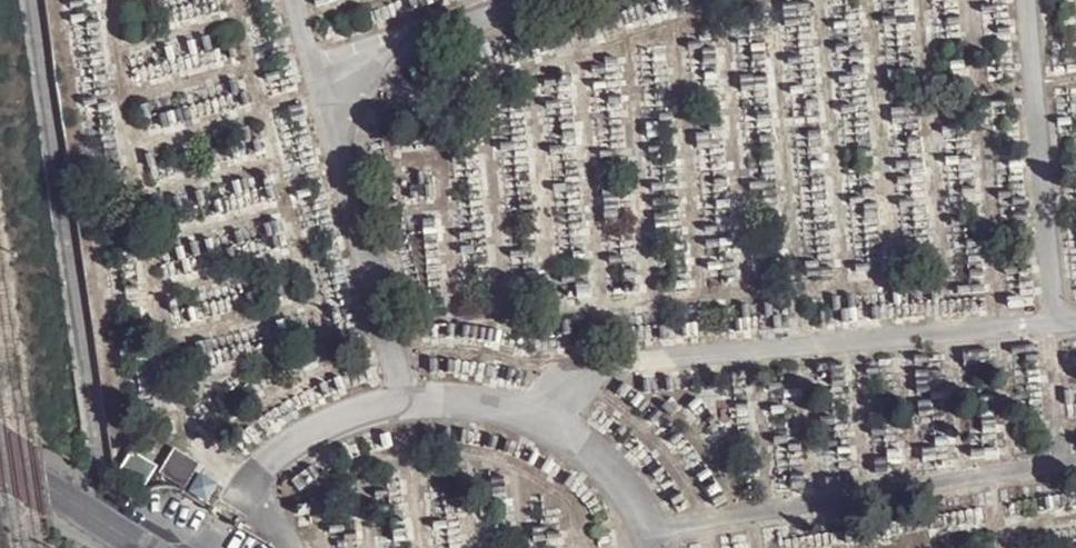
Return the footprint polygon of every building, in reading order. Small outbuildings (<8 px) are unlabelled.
[(166,482),(188,496),(202,473),(179,459),(166,482)] [(145,499),(159,475),(137,462),(123,485),(145,499)]
